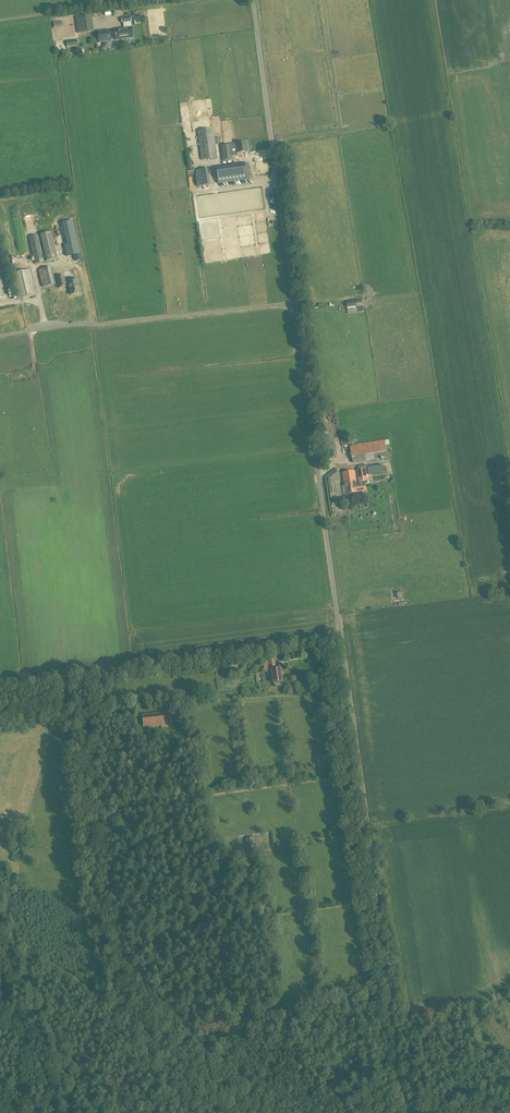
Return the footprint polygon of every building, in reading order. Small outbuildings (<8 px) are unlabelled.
[(79,33),(94,31),(92,16),(77,18),(79,33)] [(115,40),(133,38),(131,27),(114,29),(115,40)] [(99,42),(110,41),(109,29),(97,31),(99,42)] [(201,161),(217,159),(213,129),(197,131),(201,161)] [(222,161),(232,160),(231,154),(248,152),(247,142),(220,146),(222,161)] [(218,183),(250,179),(247,163),(216,167),(218,183)] [(202,186),(209,185),(207,168),(199,169),(202,186)] [(73,221),(67,222),(63,223),(68,244),(64,245),(67,256),(74,255),(76,260),(81,259),(80,254),(73,221)] [(46,261),(57,259),(51,232),(40,235),(46,261)] [(35,264),(44,262),(38,235),(28,237),(35,264)] [(9,302),(0,264),(0,304),(9,302)] [(52,267),(39,270),(42,287),(55,284),(52,267)] [(17,300),(36,295),(30,270),(11,274),(17,300)] [(77,279),(68,281),(68,282),(65,283),(63,276),(57,278),(59,288),(65,287),(65,285),(68,284),(71,295),(80,293),(77,279)] [(362,300),(347,302),(348,314),(358,312),(357,308),(363,308),(362,300)] [(329,433),(322,434),(327,463),(334,461),(333,456),(329,433)] [(387,457),(385,440),(367,443),(350,445),(353,463),(382,458),(387,457)] [(383,469),(382,464),(367,467),(369,475),(387,472),(386,468),(383,469)] [(366,491),(365,484),(368,483),(366,469),(357,470),(359,484),(357,485),(355,471),(343,473),(345,488),(344,488),(345,494),(366,491)] [(333,502),(331,507),(332,511),(336,514),(340,515),(344,514),(347,511),(349,508),(348,505),(348,503),(340,504),(340,499),(340,498),(336,499),(333,502)] [(276,669),(274,660),(267,661),(268,671),(271,670),(273,683),(274,683),(274,687),(281,686),(280,682),(282,682),(280,669),(276,669)] [(161,714),(161,712),(142,714),(143,728),(161,726),(162,728),(172,727),(171,713),(161,714)] [(247,849),(248,849),(256,848),(254,837),(245,838),(247,849)]
